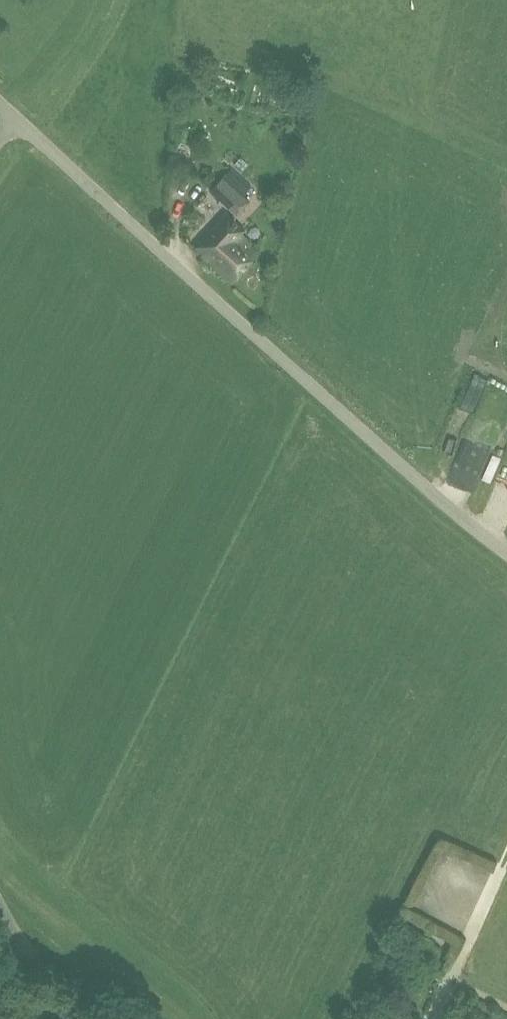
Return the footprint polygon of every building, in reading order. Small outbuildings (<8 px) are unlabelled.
[(252,187),(231,167),(210,190),(238,215),(251,200),(245,194),(252,187)] [(196,247),(233,280),(259,252),(241,235),(245,230),(227,213),(196,247)]
